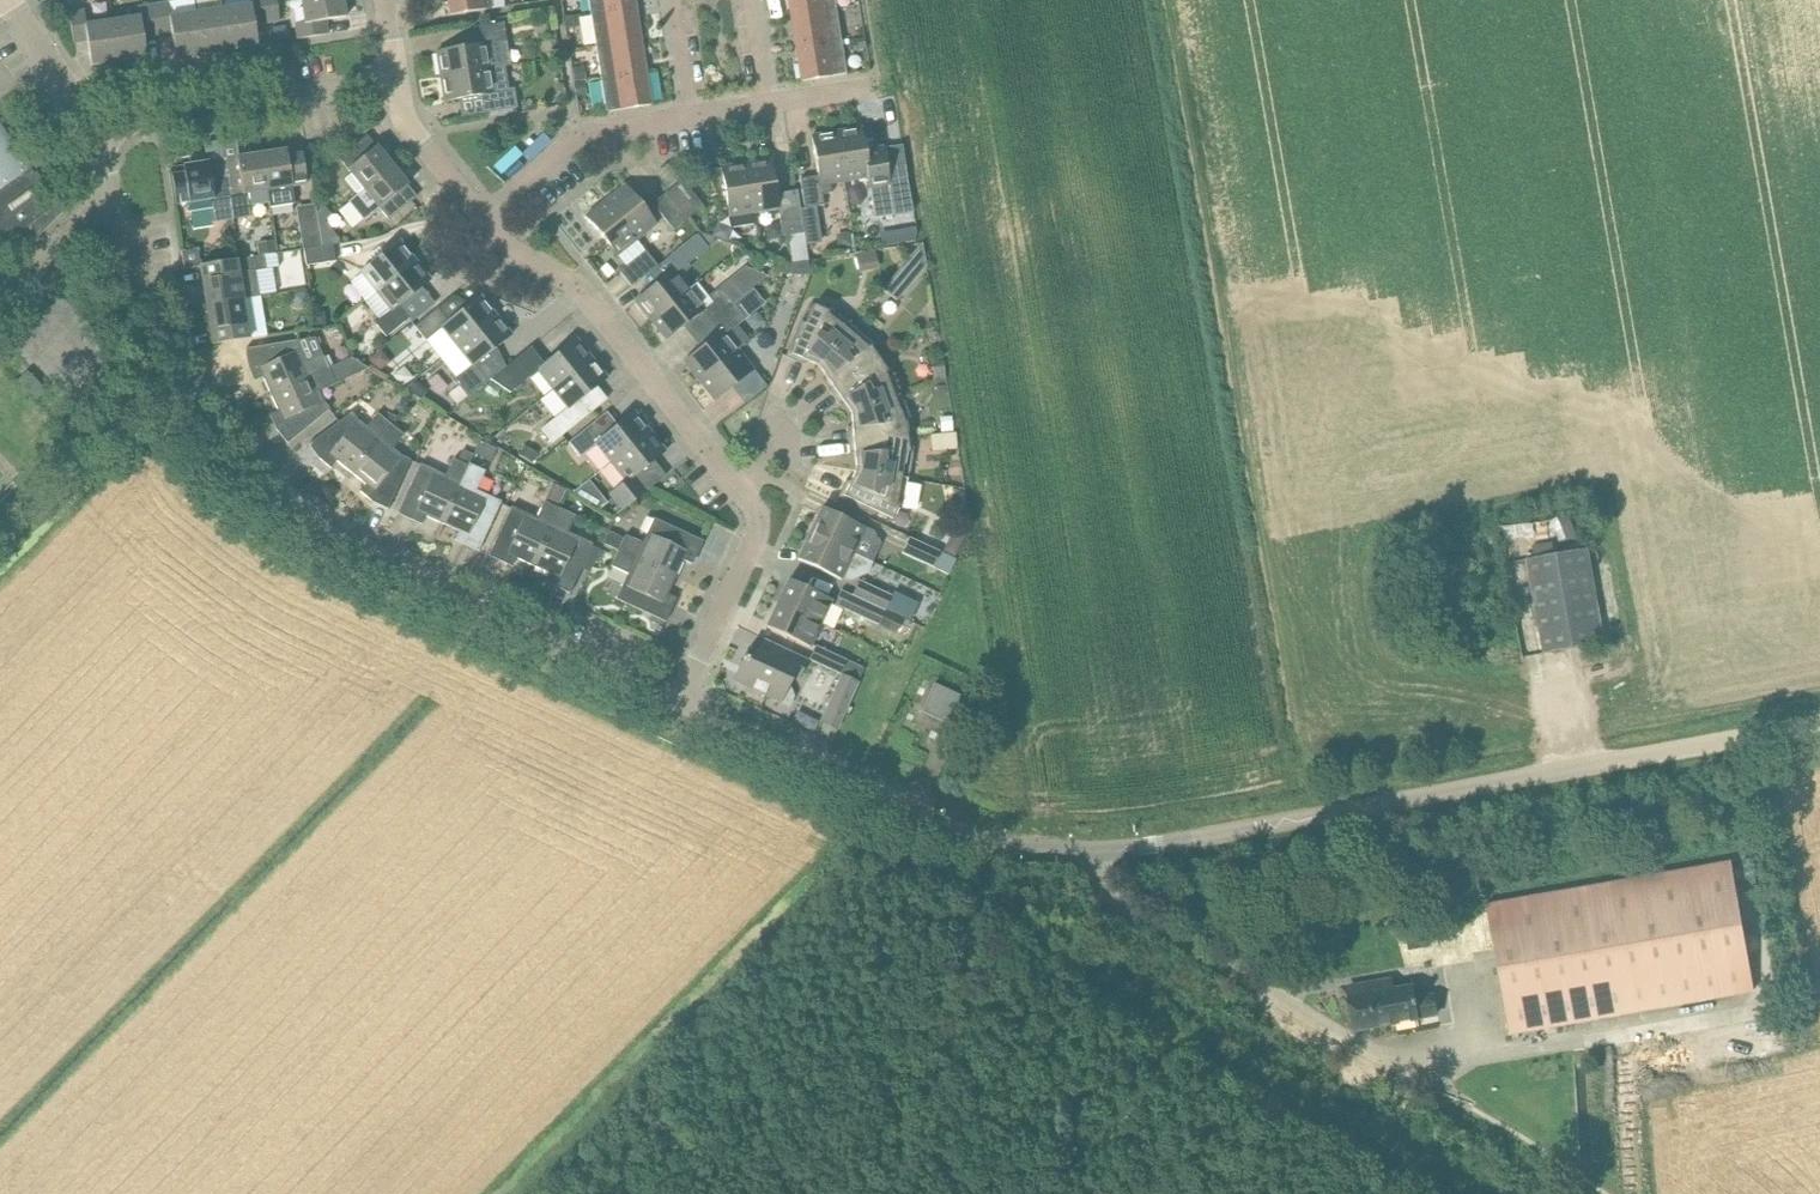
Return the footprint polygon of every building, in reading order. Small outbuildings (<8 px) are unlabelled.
[(153,5),(158,34),(172,32),(176,57),(203,53),(197,12),(170,16),(167,0),(156,0),(157,4),(153,5)] [(224,8),(232,58),(243,56),(241,47),(258,44),(255,24),(269,22),(266,0),(250,0),(251,4),(224,8)] [(266,0),(269,22),(279,21),(276,0),(269,0),(266,0)] [(343,0),(300,0),(304,21),(296,22),(298,39),(328,34),(326,20),(346,17),(343,0)] [(450,15),(490,9),(489,0),(448,0),(450,15)] [(636,5),(635,0),(589,0),(591,13),(636,5)] [(836,8),(835,0),(788,0),(791,15),(836,8)] [(140,16),(113,20),(119,61),(147,57),(144,36),(158,34),(153,5),(152,5),(152,3),(138,5),(140,16)] [(636,5),(591,13),(596,46),(641,38),(636,5)] [(224,8),(197,12),(203,53),(220,50),(221,59),(232,58),(224,8)] [(841,41),(836,8),(791,15),(796,48),(841,41)] [(91,65),(119,61),(113,20),(87,24),(85,10),(69,12),(74,42),(88,40),(91,65)] [(580,14),(565,17),(567,28),(582,26),(580,14)] [(437,51),(441,77),(491,69),(488,45),(507,42),(503,22),(474,27),(477,45),(437,51)] [(641,38),(596,46),(601,79),(646,71),(641,38)] [(863,38),(848,41),(849,45),(850,52),(865,49),(863,38)] [(841,41),(796,48),(801,81),(846,74),(842,46),(841,41)] [(584,66),(573,68),(575,81),(586,80),(584,66)] [(495,92),(491,69),(441,77),(445,101),(485,94),(488,112),(517,107),(514,89),(495,92)] [(652,105),(646,71),(601,79),(606,112),(652,105)] [(585,82),(575,83),(577,96),(587,94),(585,82)] [(30,167),(0,125),(0,189),(30,167)] [(861,127),(836,131),(844,182),(868,178),(874,218),(894,215),(883,147),(865,150),(861,127)] [(844,182),(836,131),(812,135),(818,175),(800,178),(805,209),(825,206),(823,194),(832,193),(830,184),(844,182)] [(345,179),(358,194),(392,166),(376,146),(371,150),(362,138),(339,157),(352,173),(345,179)] [(262,154),(269,198),(271,207),(295,203),(292,186),(307,183),(302,154),(288,156),(287,150),(262,154)] [(238,164),(224,166),(229,196),(249,193),(250,201),(269,198),(262,154),(237,158),(238,164)] [(771,159),(746,163),(754,213),(778,209),(781,224),(802,220),(797,190),(776,194),(771,159)] [(229,196),(224,166),(210,168),(209,162),(184,166),(184,168),(170,170),(176,205),(189,203),(191,210),(210,207),(209,199),(229,196)] [(722,170),(707,172),(715,190),(725,188),(727,201),(729,216),(754,213),(746,163),(721,167),(722,170)] [(412,200),(403,189),(408,185),(392,166),(358,194),(349,200),(365,220),(380,208),(389,219),(394,215),(412,200)] [(0,189),(0,242),(3,244),(10,239),(15,246),(22,241),(23,243),(24,244),(26,245),(28,245),(30,244),(31,243),(64,211),(65,209),(65,206),(65,204),(63,202),(61,201),(58,201),(56,202),(42,183),(44,182),(36,171),(34,172),(30,167),(0,189)] [(668,191),(689,218),(704,206),(683,179),(668,191)] [(606,200),(637,239),(657,224),(625,185),(606,200)] [(674,230),(689,218),(668,191),(653,203),(674,230)] [(637,239),(606,200),(586,216),(617,255),(637,239)] [(323,206),(316,212),(319,225),(323,221),(331,215),(323,206)] [(323,221),(319,225),(322,246),(333,244),(339,243),(338,240),(323,221)] [(717,226),(712,237),(728,243),(732,232),(717,226)] [(893,230),(895,244),(913,241),(915,235),(914,226),(893,230)] [(671,255),(685,272),(691,268),(688,265),(708,249),(711,252),(724,242),(699,232),(671,255)] [(843,234),(838,241),(839,248),(852,246),(852,244),(854,244),(852,235),(850,235),(850,233),(843,234)] [(360,271),(376,291),(416,259),(400,240),(381,255),(360,271)] [(274,241),(256,244),(258,256),(264,255),(276,253),(274,241)] [(322,246),(305,248),(307,265),(335,261),(333,244),(322,246)] [(922,244),(905,265),(921,277),(927,271),(922,244)] [(300,250),(278,254),(281,273),(303,269),(300,250)] [(632,286),(650,271),(658,265),(646,251),(620,271),(632,286)] [(207,264),(201,265),(201,266),(207,265),(209,279),(203,280),(207,305),(251,297),(251,298),(258,297),(254,271),(267,269),(266,266),(264,255),(258,256),(237,259),(231,260),(224,261),(207,264)] [(431,279),(416,259),(376,291),(391,309),(375,322),(386,336),(391,332),(410,318),(399,305),(431,279)] [(789,264),(779,295),(787,297),(795,275),(810,276),(808,261),(789,264)] [(635,300),(651,320),(690,288),(675,269),(635,300)] [(695,317),(704,328),(734,305),(720,287),(707,298),(711,303),(705,307),(690,288),(651,320),(666,339),(695,317)] [(442,328),(457,346),(496,315),(481,295),(449,320),(438,307),(420,322),(415,326),(426,341),(442,328)] [(251,298),(251,297),(207,305),(211,329),(217,328),(220,343),(243,339),(267,336),(260,297),(258,297),(251,298)] [(806,360),(818,366),(853,325),(830,306),(828,311),(815,304),(806,323),(802,321),(795,334),(785,356),(804,364),(806,360)] [(743,316),(734,305),(704,328),(712,338),(684,361),(699,381),(739,350),(739,349),(749,341),(735,323),(743,316)] [(325,311),(311,313),(313,327),(327,325),(325,311)] [(496,315),(457,346),(472,364),(455,378),(470,396),(497,374),(483,357),(512,334),(496,315)] [(822,380),(831,392),(879,358),(871,347),(875,344),(853,325),(818,366),(826,377),(822,380)] [(497,374),(491,379),(511,393),(515,389),(538,371),(553,389),(592,358),(576,338),(545,364),(534,350),(531,346),(506,367),(497,374)] [(269,345),(245,348),(248,366),(251,366),(257,380),(263,377),(271,394),(328,367),(322,353),(306,360),(297,340),(269,345)] [(382,349),(369,359),(379,371),(391,361),(382,349)] [(754,369),(739,350),(699,381),(715,400),(754,369)] [(329,368),(328,367),(271,394),(278,411),(272,414),(278,427),(276,429),(288,443),(329,409),(321,400),(317,391),(368,368),(351,358),(329,368)] [(608,377),(592,358),(553,389),(568,408),(542,429),(553,443),(568,431),(586,416),(576,403),(608,377)] [(879,358),(831,392),(839,404),(843,402),(851,413),(901,394),(891,367),(887,369),(879,358)] [(943,361),(933,363),(935,378),(944,377),(943,361)] [(377,374),(367,380),(372,388),(382,382),(377,374)] [(416,380),(406,388),(421,399),(429,389),(416,380)] [(911,422),(901,394),(851,413),(852,426),(847,426),(849,441),(907,436),(906,423),(911,422)] [(337,461),(351,473),(391,424),(386,420),(378,413),(365,429),(357,423),(359,420),(352,411),(328,430),(309,444),(319,458),(321,457),(332,466),(337,461)] [(596,444),(611,462),(650,431),(635,411),(603,437),(592,423),(569,442),(580,456),(596,444)] [(392,413),(386,420),(391,424),(397,417),(392,413)] [(952,418),(941,419),(942,432),(953,431),(952,418)] [(404,435),(391,424),(351,473),(366,484),(361,490),(373,499),(372,501),(388,509),(411,459),(401,455),(399,457),(391,451),(404,435)] [(626,481),(610,494),(623,510),(627,506),(646,491),(634,476),(653,461),(666,450),(650,431),(611,462),(624,479),(626,481)] [(955,433),(946,434),(947,450),(956,449),(955,433)] [(907,436),(849,441),(850,456),(855,456),(856,470),(909,479),(914,450),(912,436),(907,436)] [(480,442),(474,454),(489,462),(495,449),(481,442),(480,442)] [(525,445),(519,454),(532,463),(538,454),(525,445)] [(463,449),(457,460),(467,465),(473,454),(463,449)] [(425,516),(442,523),(470,464),(469,463),(468,465),(467,465),(457,460),(453,459),(444,478),(435,474),(436,471),(421,464),(398,513),(414,521),(415,518),(422,522),(425,516)] [(470,464),(442,523),(459,531),(456,538),(464,541),(463,543),(479,551),(502,501),(486,494),(485,497),(475,492),(485,470),(470,464)] [(903,508),(909,479),(856,470),(850,481),(846,479),(837,498),(859,508),(873,515),(875,510),(893,519),(899,506),(903,508)] [(554,485),(548,498),(561,504),(567,491),(554,485)] [(517,558),(533,566),(560,508),(544,501),(536,518),(512,506),(489,556),(505,563),(506,561),(514,564),(517,558)] [(822,507),(810,533),(853,553),(853,554),(873,563),(881,544),(878,539),(877,540),(874,531),(822,507)] [(576,516),(560,508),(533,566),(550,574),(547,580),(555,584),(554,586),(570,593),(593,544),(568,532),(576,516)] [(603,544),(618,551),(618,550),(676,577),(684,560),(690,563),(694,555),(696,556),(703,540),(654,517),(647,533),(649,535),(645,544),(626,535),(624,539),(609,532),(603,544)] [(853,553),(810,533),(798,559),(841,579),(842,578),(850,582),(867,574),(873,563),(853,554),(853,553)] [(910,538),(903,554),(948,575),(955,559),(910,538)] [(945,548),(943,552),(954,558),(958,549),(952,546),(945,548)] [(1604,643),(1600,619),(1587,548),(1528,558),(1544,653),(1604,643)] [(668,594),(676,577),(618,550),(618,551),(611,566),(630,575),(626,584),(624,583),(616,599),(666,622),(673,606),(671,605),(675,597),(668,594)] [(789,579),(778,603),(821,623),(832,599),(810,589),(789,579)] [(852,595),(885,610),(892,595),(860,580),(852,595)] [(885,610),(852,595),(841,590),(835,604),(878,625),(885,610)] [(810,647),(821,623),(778,603),(767,626),(810,647)] [(794,696),(788,683),(792,676),(798,678),(807,659),(771,642),(765,656),(748,649),(734,680),(789,706),(794,696)] [(840,674),(846,659),(816,645),(809,660),(840,674)] [(837,728),(858,681),(842,674),(821,721),(837,728)] [(934,683),(921,711),(948,723),(961,695),(934,683)] [(1754,991),(1735,885),(1731,861),(1489,904),(1511,1033),(1754,991)] [(1426,930),(1406,933),(1408,945),(1428,941),(1426,930)] [(1356,1029),(1437,1014),(1433,995),(1415,999),(1413,986),(1373,994),(1371,983),(1349,987),(1356,1029)]
